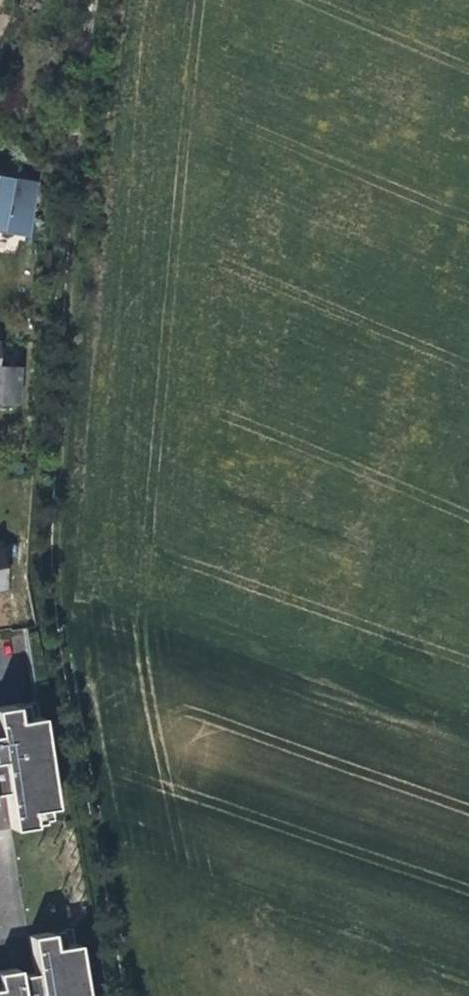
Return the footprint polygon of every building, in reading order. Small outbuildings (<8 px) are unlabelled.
[(0,179),(0,236),(26,240),(35,185),(0,179)] [(14,406),(16,369),(0,368),(0,405),(14,406)] [(0,709),(0,795),(6,794),(11,830),(56,823),(39,704),(0,709)] [(73,927),(27,934),(32,971),(14,973),(13,966),(0,968),(0,995),(83,995),(73,927)]
